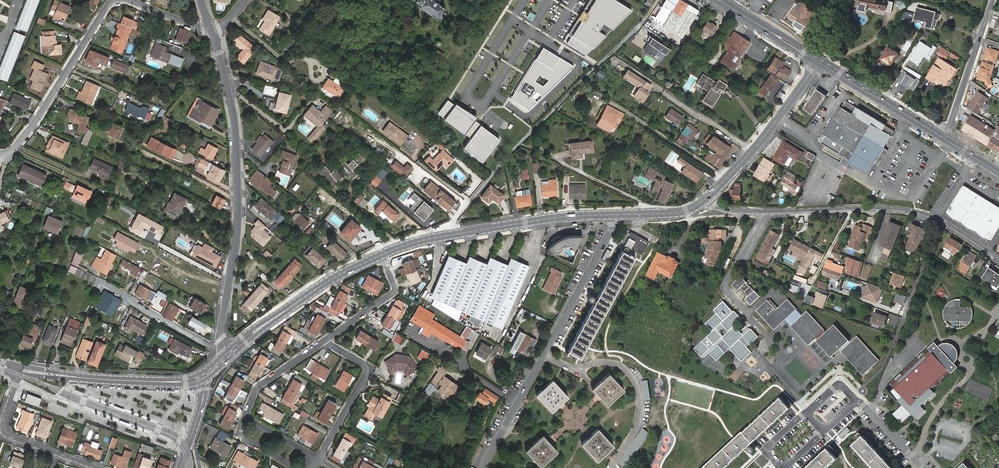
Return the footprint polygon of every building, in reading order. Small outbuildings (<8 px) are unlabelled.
[(16,27),(27,31),(39,0),(27,0),(16,27)] [(65,21),(71,6),(62,2),(62,0),(56,0),(53,7),(58,10),(55,16),(65,21)] [(95,10),(99,0),(90,0),(87,7),(95,10)] [(317,0),(314,0),(309,8),(315,12),(321,2),(317,0)] [(433,0),(416,0),(420,3),(419,4),(436,17),(438,16),(442,18),(445,13),(441,10),(443,8),(433,0)] [(616,0),(594,0),(567,43),(586,55),(607,34),(602,29),(608,23),(613,28),(632,10),(616,0)] [(688,4),(681,0),(678,0),(673,9),(664,3),(653,19),(682,37),(696,14),(686,8),(688,4)] [(810,17),(815,11),(803,3),(800,0),(797,4),(796,3),(785,19),(801,30),(803,27),(806,30),(813,19),(810,17)] [(893,2),(882,0),(860,0),(858,10),(867,11),(868,7),(891,12),(893,2)] [(909,3),(905,0),(904,0),(899,7),(904,11),(909,3)] [(916,8),(915,14),(905,11),(901,19),(913,22),(914,19),(927,22),(926,27),(932,29),(934,20),(938,20),(940,14),(916,8)] [(269,34),(279,17),(268,10),(263,19),(265,20),(260,29),(269,34)] [(306,15),(303,21),(307,24),(313,15),(306,11),(305,14),(306,15)] [(121,24),(124,25),(130,27),(133,20),(123,16),(121,24)] [(711,23),(711,24),(707,22),(700,32),(709,37),(716,26),(711,23)] [(122,53),(130,31),(131,28),(130,27),(124,25),(121,24),(118,23),(117,27),(119,27),(120,28),(117,36),(116,36),(115,36),(114,37),(113,39),(113,40),(114,40),(114,41),(115,42),(112,49),(122,53)] [(613,28),(608,23),(602,29),(607,34),(613,28)] [(894,33),(898,35),(904,26),(900,24),(894,33)] [(180,28),(176,39),(186,43),(190,32),(180,28)] [(56,45),(55,35),(54,35),(54,30),(43,31),(43,35),(42,35),(43,45),(49,45),(49,53),(49,55),(62,54),(61,45),(56,45)] [(25,36),(14,32),(0,67),(0,79),(7,81),(25,36)] [(727,40),(724,44),(726,46),(742,55),(750,42),(733,32),(728,40),(727,40)] [(716,42),(720,35),(716,33),(712,39),(716,42)] [(238,34),(233,40),(246,50),(239,58),(245,62),(256,49),(238,34)] [(669,48),(650,36),(647,39),(649,41),(643,49),(652,55),(654,53),(658,56),(662,51),(665,53),(669,48)] [(171,43),(161,39),(160,41),(157,40),(151,56),(181,67),(184,59),(164,51),(166,47),(169,48),(171,43)] [(926,54),(931,57),(937,48),(934,46),(932,49),(921,42),(910,60),(918,65),(924,57),(926,54)] [(180,52),(181,47),(171,43),(169,48),(180,52)] [(742,55),(726,46),(725,48),(727,50),(721,60),(733,68),(742,55)] [(536,58),(539,60),(545,50),(557,58),(558,56),(543,47),(536,58)] [(891,64),(898,54),(888,47),(881,58),(886,62),(886,63),(887,64),(887,65),(888,66),(889,66),(890,66),(891,65),(891,64)] [(937,53),(946,59),(951,52),(942,47),(937,53)] [(982,73),(991,76),(995,65),(994,65),(995,61),(996,62),(998,51),(988,47),(985,55),(989,56),(987,63),(985,62),(982,73)] [(85,61),(96,66),(98,61),(105,64),(108,57),(90,49),(85,61)] [(440,61),(445,54),(439,50),(434,58),(440,61)] [(536,58),(510,99),(529,110),(574,66),(558,56),(557,58),(545,50),(539,60),(536,58)] [(985,55),(980,72),(982,73),(985,62),(987,63),(989,56),(985,55)] [(774,57),(767,68),(773,72),(772,73),(778,77),(779,76),(785,80),(791,71),(782,65),(783,64),(774,57)] [(113,63),(112,67),(124,72),(127,64),(113,59),(112,63),(113,63)] [(939,59),(928,78),(932,81),(935,77),(947,85),(948,84),(947,83),(955,69),(939,59)] [(41,82),(46,72),(41,70),(44,64),(34,60),(31,66),(35,67),(30,78),(31,79),(29,86),(40,91),(43,83),(41,82)] [(260,65),(256,73),(273,79),(278,67),(273,66),(271,69),(260,65)] [(727,77),(730,72),(721,67),(718,71),(727,77)] [(605,74),(600,70),(596,75),(602,79),(605,74)] [(639,84),(642,86),(641,89),(639,87),(634,95),(643,101),(648,92),(647,91),(651,85),(628,70),(623,77),(638,86),(639,84)] [(772,74),(771,74),(759,92),(765,95),(769,89),(770,90),(777,80),(773,77),(774,76),(777,78),(778,77),(772,73),(772,74)] [(991,78),(991,76),(982,73),(980,79),(986,80),(988,83),(991,81),(992,80),(991,78)] [(719,80),(717,83),(704,75),(698,84),(709,91),(703,100),(712,106),(720,94),(718,93),(721,89),(722,90),(726,84),(719,80)] [(334,81),(340,85),(343,80),(337,76),(334,81)] [(338,96),(343,89),(329,79),(323,87),(338,96)] [(90,104),(98,85),(87,80),(82,91),(82,92),(83,93),(80,99),(90,104)] [(304,92),(310,85),(303,80),(298,86),(304,92)] [(812,115),(826,95),(817,89),(805,106),(803,109),(812,115)] [(967,108),(977,114),(985,102),(986,102),(989,99),(978,91),(967,108)] [(286,112),(290,95),(279,92),(275,110),(286,112)] [(26,109),(30,100),(14,93),(10,102),(26,109)] [(190,115),(200,121),(201,119),(210,124),(218,109),(199,99),(190,115)] [(448,100),(438,113),(470,138),(463,147),(482,162),(499,139),(448,100)] [(850,163),(868,174),(875,163),(880,154),(884,147),(895,130),(847,101),(821,144),(845,158),(844,159),(848,162),(850,163)] [(141,109),(128,103),(126,110),(148,120),(151,114),(148,112),(149,109),(145,107),(143,108),(141,107),(141,109)] [(322,122),(332,111),(326,106),(321,111),(313,105),(304,114),(318,126),(312,134),(317,137),(327,126),(322,122)] [(601,121),(599,120),(596,125),(609,132),(614,121),(619,124),(623,115),(609,107),(607,110),(601,121)] [(75,121),(75,123),(80,125),(84,115),(70,109),(66,117),(75,121)] [(678,124),(683,116),(671,109),(666,117),(678,124)] [(89,117),(84,115),(80,125),(78,130),(85,133),(87,128),(85,127),(89,117)] [(967,132),(987,145),(995,131),(971,116),(964,128),(967,131),(967,132)] [(117,136),(122,126),(109,121),(105,130),(107,131),(107,132),(117,136)] [(389,121),(382,130),(387,134),(388,134),(391,136),(391,137),(400,144),(407,135),(389,121)] [(689,122),(682,133),(688,136),(695,126),(689,122)] [(695,126),(688,136),(691,139),(698,129),(695,126)] [(987,146),(998,153),(998,151),(998,127),(997,126),(995,131),(987,145),(987,146)] [(89,139),(92,131),(87,128),(85,133),(83,137),(89,139)] [(679,132),(677,135),(680,136),(677,141),(683,145),(688,138),(679,132)] [(64,140),(63,142),(58,140),(59,138),(53,135),(46,149),(53,152),(54,150),(63,154),(69,142),(64,140)] [(263,137),(259,142),(252,150),(260,157),(271,144),(272,145),(275,142),(266,135),(264,137),(263,137)] [(714,154),(723,160),(730,151),(727,149),(729,147),(712,136),(707,144),(717,150),(714,154)] [(171,157),(175,150),(150,137),(146,145),(171,157)] [(593,151),(592,140),(570,143),(572,158),(579,157),(579,153),(582,153),(593,151)] [(797,160),(802,153),(784,142),(774,158),(784,164),(790,155),(797,160)] [(202,154),(212,159),(217,148),(208,143),(202,154)] [(888,150),(884,147),(880,154),(875,163),(879,165),(887,152),(888,150)] [(284,161),(283,165),(280,172),(277,170),(274,179),(281,181),(284,173),(290,175),(297,156),(284,151),(280,160),(283,161),(284,161)] [(446,166),(452,160),(442,151),(431,162),(428,166),(435,172),(442,163),(446,166)] [(714,154),(709,151),(705,157),(719,166),(723,160),(714,154)] [(806,157),(813,161),(816,155),(809,151),(806,157)] [(345,162),(340,166),(352,179),(357,175),(352,169),(364,159),(360,154),(347,164),(345,162)] [(628,155),(624,159),(631,164),(634,160),(628,155)] [(386,163),(398,173),(402,167),(407,162),(401,157),(397,162),(391,157),(390,158),(386,163)] [(685,165),(681,171),(696,181),(702,172),(679,157),(677,160),(685,165)] [(756,171),(758,172),(766,158),(765,157),(756,171)] [(205,168),(208,162),(201,158),(197,165),(205,168)] [(758,172),(755,176),(764,182),(775,164),(766,158),(758,172)] [(105,174),(103,178),(107,181),(113,168),(94,159),(90,167),(101,172),(105,174)] [(219,181),(225,170),(213,164),(207,175),(219,181)] [(21,172),(43,181),(45,174),(23,165),(21,172)] [(325,166),(319,171),(333,186),(338,182),(337,181),(342,177),(336,170),(331,173),(325,166)] [(648,166),(645,172),(652,174),(656,171),(648,166)] [(273,182),(258,170),(253,177),(255,178),(253,181),(263,189),(262,190),(270,196),(275,190),(270,186),(273,182)] [(663,179),(664,176),(656,171),(652,174),(657,177),(656,180),(661,182),(663,179)] [(42,184),(43,181),(21,172),(19,174),(42,184)] [(792,180),(793,178),(789,175),(787,178),(785,177),(782,183),(794,190),(796,187),(796,183),(794,182),(793,183),(791,182),(792,180)] [(658,191),(657,193),(655,198),(665,202),(673,183),(663,179),(661,182),(656,180),(652,189),(658,191)] [(860,195),(863,188),(846,179),(842,186),(860,195)] [(549,184),(542,185),(543,196),(557,195),(556,180),(549,180),(549,181),(549,184)] [(71,184),(65,181),(65,182),(63,187),(69,190),(71,184)] [(427,191),(448,209),(450,206),(451,205),(454,201),(430,181),(427,186),(429,188),(429,189),(426,187),(424,189),(427,191)] [(735,197),(740,197),(740,193),(740,192),(741,183),(736,182),(736,186),(734,186),(734,189),(731,189),(730,198),(735,199),(735,197)] [(481,196),(488,201),(491,197),(493,198),(498,202),(504,195),(490,184),(481,196)] [(78,185),(72,196),(86,202),(91,191),(78,185)] [(585,198),(585,188),(570,187),(570,198),(585,198)] [(998,223),(998,209),(964,188),(948,213),(989,239),(998,223)] [(523,195),(518,196),(516,197),(515,197),(517,207),(531,204),(529,190),(522,191),(523,195)] [(186,198),(174,192),(169,202),(168,202),(164,210),(170,213),(169,215),(174,217),(179,208),(181,208),(186,198)] [(218,207),(223,198),(217,194),(212,204),(218,207)] [(364,197),(360,194),(354,201),(358,204),(364,197)] [(436,211),(416,195),(412,200),(418,204),(412,211),(426,223),(436,211)] [(268,218),(274,211),(261,198),(255,206),(268,218)] [(393,221),(400,214),(383,200),(374,210),(379,214),(382,211),(393,221)] [(6,209),(0,212),(0,225),(1,222),(10,218),(6,209)] [(284,216),(278,211),(274,216),(280,222),(284,216)] [(131,228),(139,233),(143,226),(159,234),(164,226),(139,213),(131,228)] [(303,227),(309,222),(301,214),(300,215),(299,214),(299,215),(300,216),(296,220),(303,227)] [(57,233),(62,221),(48,215),(43,227),(57,233)] [(265,225),(258,219),(254,223),(256,224),(257,225),(255,227),(254,227),(252,229),(252,235),(263,244),(270,236),(262,229),(265,225)] [(350,240),(360,227),(352,219),(341,232),(350,240)] [(901,226),(889,221),(880,245),(886,247),(882,259),(887,261),(901,226)] [(864,236),(865,237),(867,237),(871,227),(862,223),(861,226),(856,224),(851,236),(852,236),(849,244),(858,248),(862,240),(864,236)] [(915,253),(925,230),(912,224),(908,231),(913,233),(906,249),(915,253)] [(140,243),(119,232),(115,238),(119,240),(116,244),(129,251),(130,248),(135,251),(140,243)] [(631,232),(624,245),(641,254),(648,242),(631,232)] [(758,258),(758,257),(763,248),(766,243),(770,237),(772,233),(770,232),(756,258),(758,258)] [(768,264),(773,255),(770,253),(773,248),(779,236),(774,234),(772,238),(770,237),(766,243),(769,245),(766,250),(763,248),(758,257),(765,261),(764,262),(768,264)] [(555,241),(549,254),(571,263),(582,237),(578,236),(576,236),(571,236),(569,236),(565,237),(561,238),(557,240),(555,241)] [(720,251),(721,251),(722,242),(719,242),(720,236),(712,236),(710,236),(709,251),(703,262),(711,265),(712,262),(714,263),(717,257),(720,251)] [(957,243),(958,242),(951,238),(945,246),(954,252),(956,249),(958,251),(961,246),(957,243)] [(811,248),(795,239),(790,249),(794,251),(801,255),(800,257),(800,258),(804,260),(811,248)] [(341,259),(347,253),(334,241),(332,244),(331,243),(327,247),(341,259)] [(549,254),(555,241),(554,242),(550,245),(549,247),(548,248),(545,252),(549,254)] [(214,247),(206,243),(204,248),(200,246),(197,252),(206,257),(204,260),(216,266),(221,257),(212,252),(214,247)] [(304,252),(307,254),(312,248),(310,246),(304,252)] [(319,266),(326,259),(313,247),(312,248),(307,254),(306,255),(319,266)] [(804,260),(798,271),(801,273),(804,275),(809,266),(815,256),(820,259),(823,254),(811,248),(804,260)] [(116,254),(107,249),(101,258),(97,256),(93,265),(97,267),(98,265),(107,270),(111,262),(116,254)] [(84,253),(77,250),(73,259),(80,262),(84,253)] [(268,259),(272,255),(267,250),(263,254),(268,259)] [(580,356),(634,256),(622,250),(589,312),(569,350),(580,356)] [(958,268),(966,272),(975,259),(974,258),(976,255),(969,251),(958,268)] [(52,262),(55,255),(49,253),(44,265),(50,267),(52,262)] [(471,313),(497,260),(490,256),(487,263),(480,260),(469,254),(465,261),(460,258),(448,253),(435,280),(439,282),(432,295),(471,313)] [(651,268),(659,272),(662,273),(661,275),(665,278),(667,276),(671,278),(679,263),(675,261),(676,259),(670,256),(669,258),(659,253),(651,268)] [(500,260),(497,260),(471,313),(468,319),(473,321),(472,322),(479,326),(483,318),(497,324),(509,298),(513,300),(529,266),(522,262),(512,257),(508,264),(500,260)] [(140,267),(123,258),(120,263),(133,270),(131,273),(136,276),(140,267)] [(859,276),(862,263),(849,258),(847,265),(849,265),(848,273),(859,276)] [(299,267),(301,264),(295,259),(274,281),(281,287),(283,285),(284,286),(300,268),(299,267)] [(833,263),(833,261),(828,259),(824,267),(842,273),(844,267),(833,263)] [(401,275),(408,273),(416,270),(415,267),(415,265),(413,261),(413,260),(404,263),(405,267),(404,268),(399,270),(401,275)] [(113,263),(111,262),(107,270),(98,265),(97,267),(107,273),(113,263)] [(813,264),(810,271),(815,274),(818,267),(813,264)] [(75,274),(77,268),(71,266),(69,271),(75,274)] [(77,268),(75,274),(81,276),(83,271),(77,268)] [(561,277),(563,273),(553,268),(551,271),(552,272),(544,288),(553,294),(562,278),(561,277)] [(655,279),(659,272),(651,268),(647,275),(655,279)] [(838,273),(827,269),(823,268),(821,274),(836,280),(838,273)] [(998,274),(989,268),(983,277),(997,287),(998,284),(998,277),(996,276),(998,274)] [(416,270),(408,273),(412,283),(420,280),(416,270)] [(82,278),(92,282),(95,276),(85,272),(82,278)] [(901,287),(905,275),(894,272),(890,284),(901,287)] [(377,294),(383,282),(369,275),(362,286),(377,294)] [(810,291),(811,286),(807,284),(808,279),(795,275),(792,285),(810,291)] [(738,290),(747,282),(741,276),(733,284),(738,290)] [(824,289),(827,283),(817,280),(814,286),(824,289)] [(266,291),(268,288),(262,283),(242,306),(248,311),(250,309),(251,309),(267,292),(266,291)] [(881,287),(867,283),(865,287),(866,287),(864,294),(863,293),(862,297),(876,301),(878,297),(877,297),(877,295),(879,295),(881,287)] [(148,299),(153,291),(145,286),(142,284),(137,293),(148,299)] [(344,284),(336,298),(344,302),(348,294),(353,296),(356,291),(344,284)] [(747,294),(753,289),(748,284),(742,289),(747,294)] [(13,304),(23,308),(30,290),(20,286),(13,304)] [(1,298),(7,300),(11,291),(4,289),(1,298)] [(106,291),(105,293),(104,295),(100,302),(114,310),(120,299),(106,291)] [(751,304),(760,296),(754,291),(746,298),(751,304)] [(818,292),(815,297),(807,295),(805,301),(823,308),(828,296),(818,292)] [(897,293),(894,301),(904,304),(907,296),(897,293)] [(331,295),(326,304),(331,307),(336,298),(331,295)] [(202,313),(205,309),(203,308),(206,303),(195,297),(190,307),(202,313)] [(163,314),(172,320),(179,307),(163,298),(160,304),(165,307),(167,308),(163,314)] [(344,302),(336,298),(331,307),(326,304),(324,309),(336,315),(344,302)] [(509,298),(497,324),(501,326),(513,300),(509,298)] [(973,313),(972,310),(972,309),(971,306),(969,304),(966,302),(963,300),(961,300),(959,299),(957,299),(955,299),(952,300),(950,301),(949,302),(947,304),(945,306),(944,309),(943,311),(943,314),(943,317),(944,319),(945,322),(947,325),(949,327),(951,328),(954,329),(956,329),(958,329),(961,329),(965,327),(967,326),(968,325),(970,322),(971,320),(972,318),(973,316),(973,313)] [(388,314),(396,319),(404,305),(403,304),(404,303),(399,300),(398,301),(397,300),(388,314)] [(789,300),(777,310),(768,301),(757,311),(773,329),(796,308),(789,300)] [(724,320),(733,312),(723,301),(714,310),(718,314),(724,320)] [(114,310),(100,302),(97,306),(102,309),(102,311),(106,313),(107,312),(111,314),(114,310)] [(434,314),(420,306),(411,320),(425,328),(422,332),(428,336),(431,332),(452,344),(455,345),(461,347),(464,339),(431,319),(434,314)] [(318,313),(313,322),(321,326),(328,313),(316,307),(314,311),(318,313)] [(526,319),(528,310),(521,309),(519,318),(526,319)] [(734,326),(741,320),(733,312),(724,320),(718,314),(706,324),(712,331),(708,336),(715,344),(709,349),(702,342),(695,348),(704,357),(710,351),(718,359),(724,353),(717,345),(723,340),(743,360),(750,353),(739,340),(743,337),(750,344),(757,337),(748,328),(742,334),(734,326)] [(816,338),(824,331),(806,312),(791,325),(809,344),(816,338)] [(883,326),(886,316),(874,312),(871,322),(883,326)] [(390,328),(396,319),(388,314),(382,324),(390,328)] [(207,323),(194,316),(190,322),(204,330),(207,323)] [(132,317),(125,329),(132,333),(134,331),(143,336),(148,326),(132,317)] [(78,325),(69,321),(61,341),(70,345),(78,325)] [(321,326),(313,322),(309,330),(301,326),(299,330),(307,334),(306,334),(314,338),(321,326)] [(36,336),(39,327),(32,324),(28,333),(36,336)] [(43,340),(51,343),(57,328),(50,325),(43,340)] [(824,334),(832,342),(842,334),(833,325),(824,334)] [(286,326),(279,338),(286,342),(290,335),(294,337),(297,332),(286,326)] [(356,338),(364,343),(370,335),(363,331),(361,330),(356,338)] [(536,340),(520,332),(512,347),(524,354),(527,348),(529,349),(531,350),(536,340)] [(27,335),(23,333),(18,345),(27,349),(30,341),(32,337),(27,335)] [(34,342),(36,336),(28,333),(27,335),(32,337),(30,341),(34,342)] [(400,344),(403,337),(396,333),(392,340),(400,344)] [(825,349),(832,342),(824,334),(818,340),(825,349)] [(842,334),(832,342),(825,349),(832,356),(840,348),(848,341),(842,334)] [(370,335),(364,343),(374,349),(379,341),(370,335)] [(86,360),(93,341),(83,337),(79,346),(81,347),(77,356),(86,360)] [(863,374),(878,361),(856,337),(850,343),(842,350),(863,374)] [(286,342),(279,338),(274,347),(273,347),(271,350),(279,355),(286,342)] [(818,340),(816,338),(815,339),(810,343),(826,361),(832,356),(825,349),(818,340)] [(188,356),(192,348),(176,339),(170,349),(178,353),(179,353),(179,352),(188,356)] [(95,362),(98,363),(105,344),(97,341),(88,362),(94,364),(95,362)] [(842,350),(850,343),(848,341),(840,348),(842,350)] [(929,401),(935,395),(932,391),(951,373),(959,366),(956,363),(959,359),(960,354),(958,349),(955,346),(950,343),(944,343),(940,346),(936,342),(928,350),(892,385),(904,398),(899,402),(904,407),(895,416),(904,425),(913,417),(917,421),(926,412),(922,408),(929,401)] [(476,353),(486,358),(491,348),(482,343),(476,353)] [(141,356),(143,353),(138,350),(138,351),(126,344),(124,346),(122,351),(117,348),(114,354),(128,361),(132,355),(135,356),(136,354),(141,356)] [(263,349),(256,362),(263,366),(270,353),(263,349)] [(421,349),(415,359),(421,363),(427,352),(421,349)] [(133,359),(138,362),(141,356),(136,354),(135,356),(133,359)] [(394,357),(385,363),(388,367),(389,366),(392,370),(398,365),(403,366),(408,374),(412,371),(412,370),(416,367),(409,356),(407,358),(406,356),(399,355),(398,356),(396,354),(393,356),(394,357)] [(325,379),(330,370),(311,359),(306,368),(325,379)] [(263,366),(256,362),(249,375),(256,379),(263,366)] [(406,375),(408,374),(403,366),(398,365),(392,370),(389,366),(388,367),(392,372),(397,369),(403,370),(406,375)] [(438,371),(428,385),(433,388),(435,387),(450,398),(458,386),(459,385),(444,375),(447,369),(442,365),(441,367),(440,367),(437,370),(438,371)] [(344,390),(353,375),(344,371),(336,385),(344,390)] [(239,372),(232,384),(240,388),(245,379),(244,379),(246,376),(239,372)] [(607,405),(624,389),(609,373),(592,388),(597,393),(603,400),(607,405)] [(296,375),(288,389),(299,395),(302,391),(299,389),(302,384),(305,385),(308,381),(296,375)] [(563,401),(568,396),(552,379),(536,394),(552,410),(557,406),(563,401)] [(649,399),(647,381),(640,381),(643,399),(649,399)] [(232,384),(224,398),(232,402),(237,394),(242,397),(245,391),(240,388),(232,384)] [(477,389),(473,394),(482,400),(485,394),(495,401),(499,395),(483,384),(479,390),(477,389)] [(428,385),(425,390),(430,394),(435,387),(433,388),(428,385)] [(299,395),(288,389),(281,401),(292,408),(299,395)] [(654,401),(665,400),(664,389),(653,390),(654,401)] [(29,393),(26,401),(39,406),(42,399),(29,393)] [(370,408),(369,407),(364,417),(371,421),(375,415),(383,419),(393,401),(383,396),(381,399),(380,398),(378,401),(371,397),(369,402),(372,404),(370,408)] [(789,407),(780,398),(735,439),(704,467),(723,467),(745,448),(789,407)] [(329,399),(323,409),(332,413),(337,404),(329,399)] [(240,406),(232,402),(229,407),(237,411),(240,406)] [(51,403),(48,410),(62,417),(65,409),(51,403)] [(264,403),(261,408),(266,411),(269,406),(264,403)] [(278,423),(284,414),(269,406),(266,411),(264,415),(278,423)] [(229,407),(225,415),(232,419),(237,411),(229,407)] [(27,431),(34,413),(23,409),(22,413),(24,413),(18,427),(27,431)] [(332,413),(323,409),(318,418),(326,423),(332,413)] [(232,419),(225,415),(220,424),(227,428),(232,419)] [(48,430),(51,422),(43,418),(36,434),(43,437),(46,429),(48,430)] [(100,427),(86,423),(84,428),(82,433),(86,434),(89,427),(99,430),(100,427)] [(313,443),(318,434),(304,425),(298,435),(313,443)] [(71,446),(77,433),(63,428),(58,442),(71,446)] [(597,460),(613,445),(598,428),(593,433),(586,438),(582,443),(597,460)] [(624,467),(649,432),(643,428),(619,463),(624,467)] [(346,432),(339,445),(347,449),(351,442),(355,444),(358,439),(346,432)] [(541,466),(557,450),(552,445),(547,439),(543,434),(526,450),(541,466)] [(863,436),(853,444),(875,467),(892,467),(863,436)] [(226,455),(231,446),(216,437),(211,446),(226,455)] [(90,446),(91,444),(85,442),(82,451),(85,452),(85,454),(99,459),(102,451),(97,449),(95,448),(90,446)] [(151,452),(153,447),(142,444),(140,448),(151,452)] [(347,449),(339,445),(334,453),(340,457),(341,458),(342,457),(347,449)] [(827,448),(806,467),(825,467),(836,458),(827,448)] [(351,452),(347,449),(342,457),(346,459),(351,452)] [(125,467),(130,452),(125,450),(123,457),(114,454),(111,463),(125,467)] [(234,459),(238,462),(243,453),(239,450),(234,459)] [(19,454),(14,452),(10,464),(21,467),(25,456),(21,455),(19,454)] [(258,461),(243,453),(238,462),(250,467),(254,467),(258,461)] [(134,466),(138,467),(148,467),(151,459),(142,456),(141,460),(136,458),(134,466)] [(170,460),(161,457),(157,467),(167,467),(170,460)] [(372,465),(360,458),(355,466),(358,467),(371,467),(372,465)]
